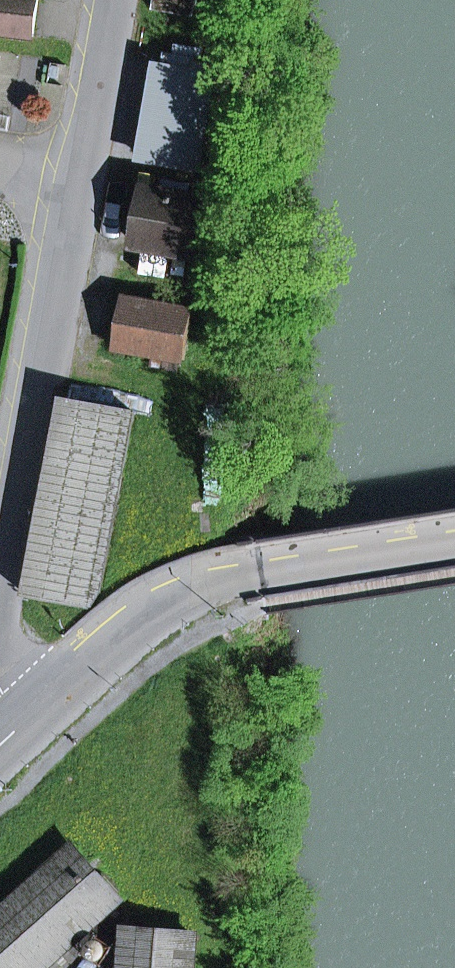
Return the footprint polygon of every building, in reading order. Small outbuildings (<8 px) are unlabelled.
[(42,38),(47,0),(0,0),(0,32),(42,38)] [(153,10),(193,17),(196,0),(155,0),(153,10)] [(160,66),(143,160),(199,170),(215,76),(160,66)] [(145,190),(135,245),(195,255),(204,200),(145,190)] [(126,298),(118,348),(185,360),(194,310),(126,298)] [(101,593),(134,412),(63,399),(27,596),(91,608),(101,593)] [(0,916),(0,967),(45,967),(120,899),(74,847),(0,916)] [(123,967),(193,967),(195,935),(126,931),(123,967)]
